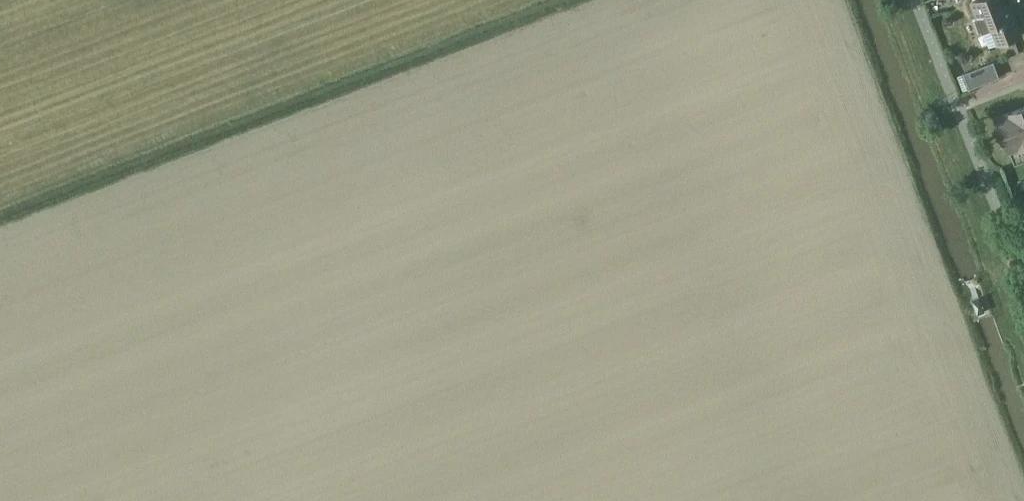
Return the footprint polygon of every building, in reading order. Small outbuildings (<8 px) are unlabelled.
[(973,1),(991,47),(999,44),(1023,35),(1012,5),(1004,8),(1001,0),(977,0),(973,1)] [(971,89),(997,79),(991,64),(965,74),(971,89)] [(1007,114),(1007,116),(1010,121),(1009,124),(1009,127),(1010,130),(1011,133),(1013,136),(1015,138),(1017,140),(1019,145),(1019,147),(1023,145),(1023,108),(1007,114)]
